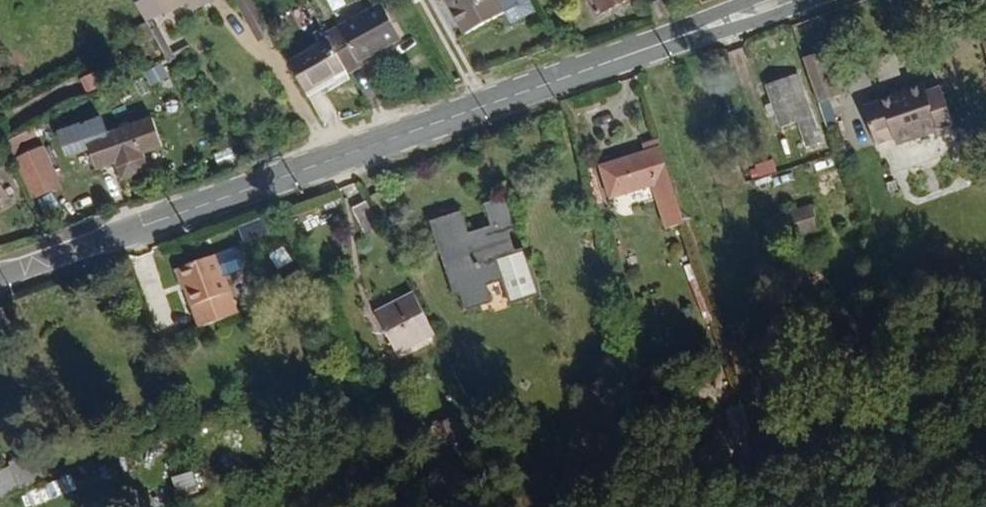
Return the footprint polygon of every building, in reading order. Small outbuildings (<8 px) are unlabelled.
[(156,24),(175,16),(176,18),(198,8),(202,16),(237,0),(142,0),(156,24)] [(354,0),(324,0),(331,13),(354,0)] [(465,11),(461,12),(474,35),(511,13),(504,0),(460,0),(465,11)] [(605,17),(636,0),(595,0),(605,17)] [(353,71),(356,76),(373,69),(370,64),(412,44),(393,7),(335,35),(340,43),(353,71)] [(166,42),(162,36),(158,28),(142,36),(149,51),(166,42)] [(178,62),(183,59),(168,32),(162,36),(166,42),(178,62)] [(299,65),(313,92),(353,71),(340,43),(299,65)] [(832,57),(810,64),(826,109),(847,102),(832,57)] [(162,64),(144,71),(150,85),(168,78),(162,64)] [(802,115),(810,138),(819,134),(820,139),(825,137),(804,71),(774,82),(786,120),(802,115)] [(108,75),(90,83),(95,96),(112,88),(108,75)] [(925,79),(907,84),(908,88),(895,92),(866,103),(874,128),(893,122),(896,133),(899,139),(955,121),(942,83),(929,87),(925,79)] [(908,88),(907,84),(895,88),(895,92),(908,88)] [(165,148),(157,119),(90,141),(99,169),(119,163),(124,180),(152,171),(147,154),(165,148)] [(878,140),(896,133),(893,122),(874,128),(878,140)] [(45,144),(14,155),(29,199),(60,188),(45,144)] [(669,227),(687,221),(663,148),(604,167),(613,196),(655,183),(669,227)] [(13,201),(0,176),(0,207),(13,201)] [(520,227),(512,200),(489,207),(497,233),(470,241),(462,217),(434,225),(456,294),(462,292),(467,308),(489,302),(484,286),(504,279),(512,302),(542,292),(529,250),(515,254),(508,230),(520,227)] [(780,244),(826,226),(818,202),(772,218),(780,244)] [(381,231),(367,205),(356,210),(369,238),(381,231)] [(202,335),(240,320),(220,263),(182,277),(202,335)] [(397,354),(434,335),(415,296),(378,316),(397,354)] [(740,408),(728,412),(737,439),(749,434),(740,408)] [(462,434),(454,419),(431,430),(438,445),(462,434)] [(14,462),(18,469),(30,488),(49,480),(40,453),(14,462)] [(758,479),(766,475),(760,457),(751,460),(758,479)] [(3,501),(32,491),(30,488),(18,469),(0,475),(0,493),(3,501)] [(192,470),(169,478),(176,498),(199,490),(192,470)]
